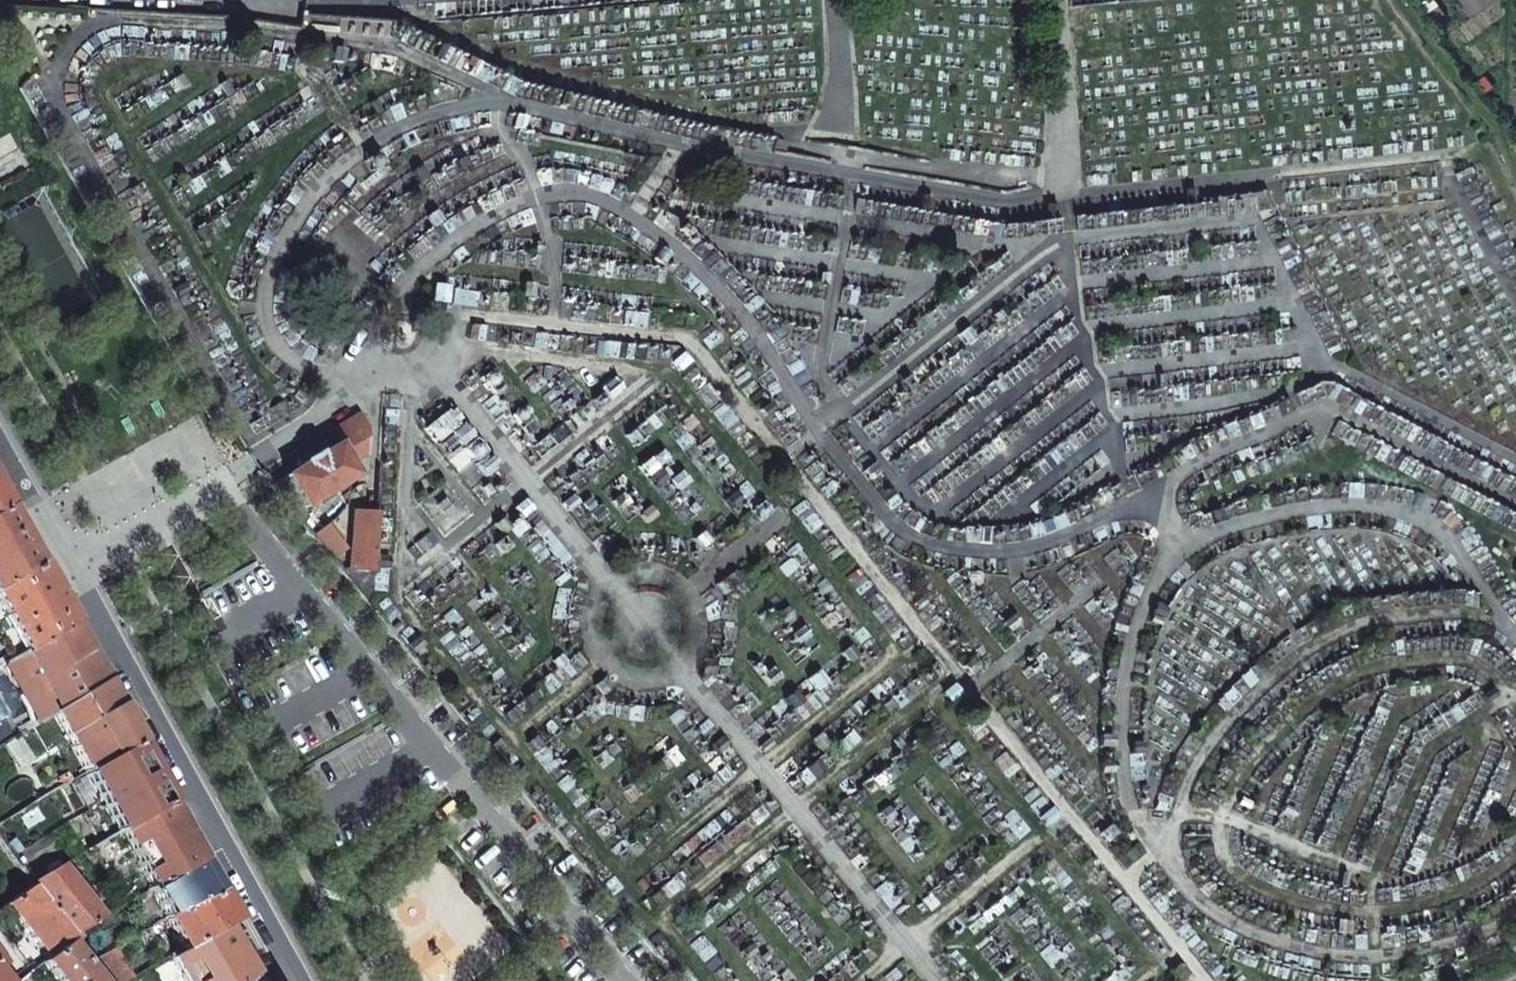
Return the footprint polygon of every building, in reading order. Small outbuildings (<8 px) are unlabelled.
[(345,439),(320,454),(319,452),(304,461),(305,464),(269,486),(293,515),(359,475),(349,458),(354,454),(358,460),(368,454),(370,430),(361,415),(339,429),(345,439)] [(9,506),(0,491),(0,511),(9,506)] [(41,564),(23,532),(9,506),(0,511),(0,588),(41,564)] [(377,511),(354,509),(350,570),(343,576),(370,609),(377,511)] [(284,512),(277,517),(291,534),(298,528),(284,512)] [(0,588),(0,609),(24,652),(74,622),(73,621),(75,621),(62,598),(61,598),(56,589),(41,563),(41,564),(0,588)] [(192,570),(188,573),(192,580),(196,577),(192,570)] [(10,659),(24,652),(0,609),(0,640),(10,659)] [(10,659),(3,664),(37,724),(53,714),(106,680),(86,644),(74,622),(24,652),(10,659)] [(106,680),(53,714),(82,767),(68,772),(60,777),(64,785),(86,772),(139,741),(123,711),(106,680)] [(20,734),(4,744),(20,768),(36,758),(20,734)] [(139,741),(86,772),(116,826),(100,835),(95,826),(81,834),(84,838),(75,843),(81,853),(91,848),(114,835),(120,831),(172,800),(156,772),(155,770),(155,769),(141,742),(140,743),(139,741)] [(172,800),(120,831),(152,889),(204,858),(188,828),(172,800)] [(204,858),(152,889),(166,918),(220,887),(208,866),(204,858)] [(7,904),(33,884),(32,882),(16,862),(0,873),(0,909),(7,904)] [(62,865),(32,882),(33,884),(73,935),(103,918),(62,865)] [(33,884),(7,904),(48,960),(72,943),(77,940),(73,935),(33,884)] [(220,887),(166,918),(184,949),(228,926),(239,920),(234,912),(220,887)] [(172,955),(187,980),(244,980),(254,973),(228,926),(184,949),(172,955)] [(14,977),(25,968),(0,934),(0,980),(17,980),(14,977)] [(44,963),(58,980),(102,980),(72,943),(48,960),(44,963)] [(92,960),(109,980),(126,980),(133,977),(115,947),(92,960)]
